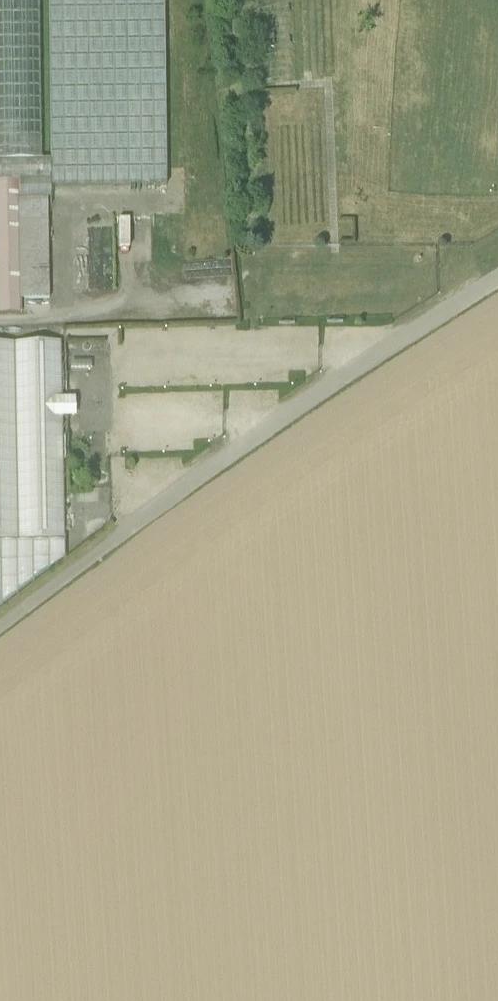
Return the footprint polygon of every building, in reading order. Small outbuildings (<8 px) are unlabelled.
[(43,160),(41,0),(0,0),(0,160),(43,160)] [(51,159),(51,179),(51,187),(167,186),(165,0),(49,0),(51,159)] [(51,179),(51,159),(43,160),(0,160),(0,180),(51,179)] [(51,179),(0,180),(0,314),(21,313),(21,312),(49,311),(48,204),(51,198),(51,187),(51,179)] [(65,543),(60,342),(0,343),(0,545),(65,543)]
